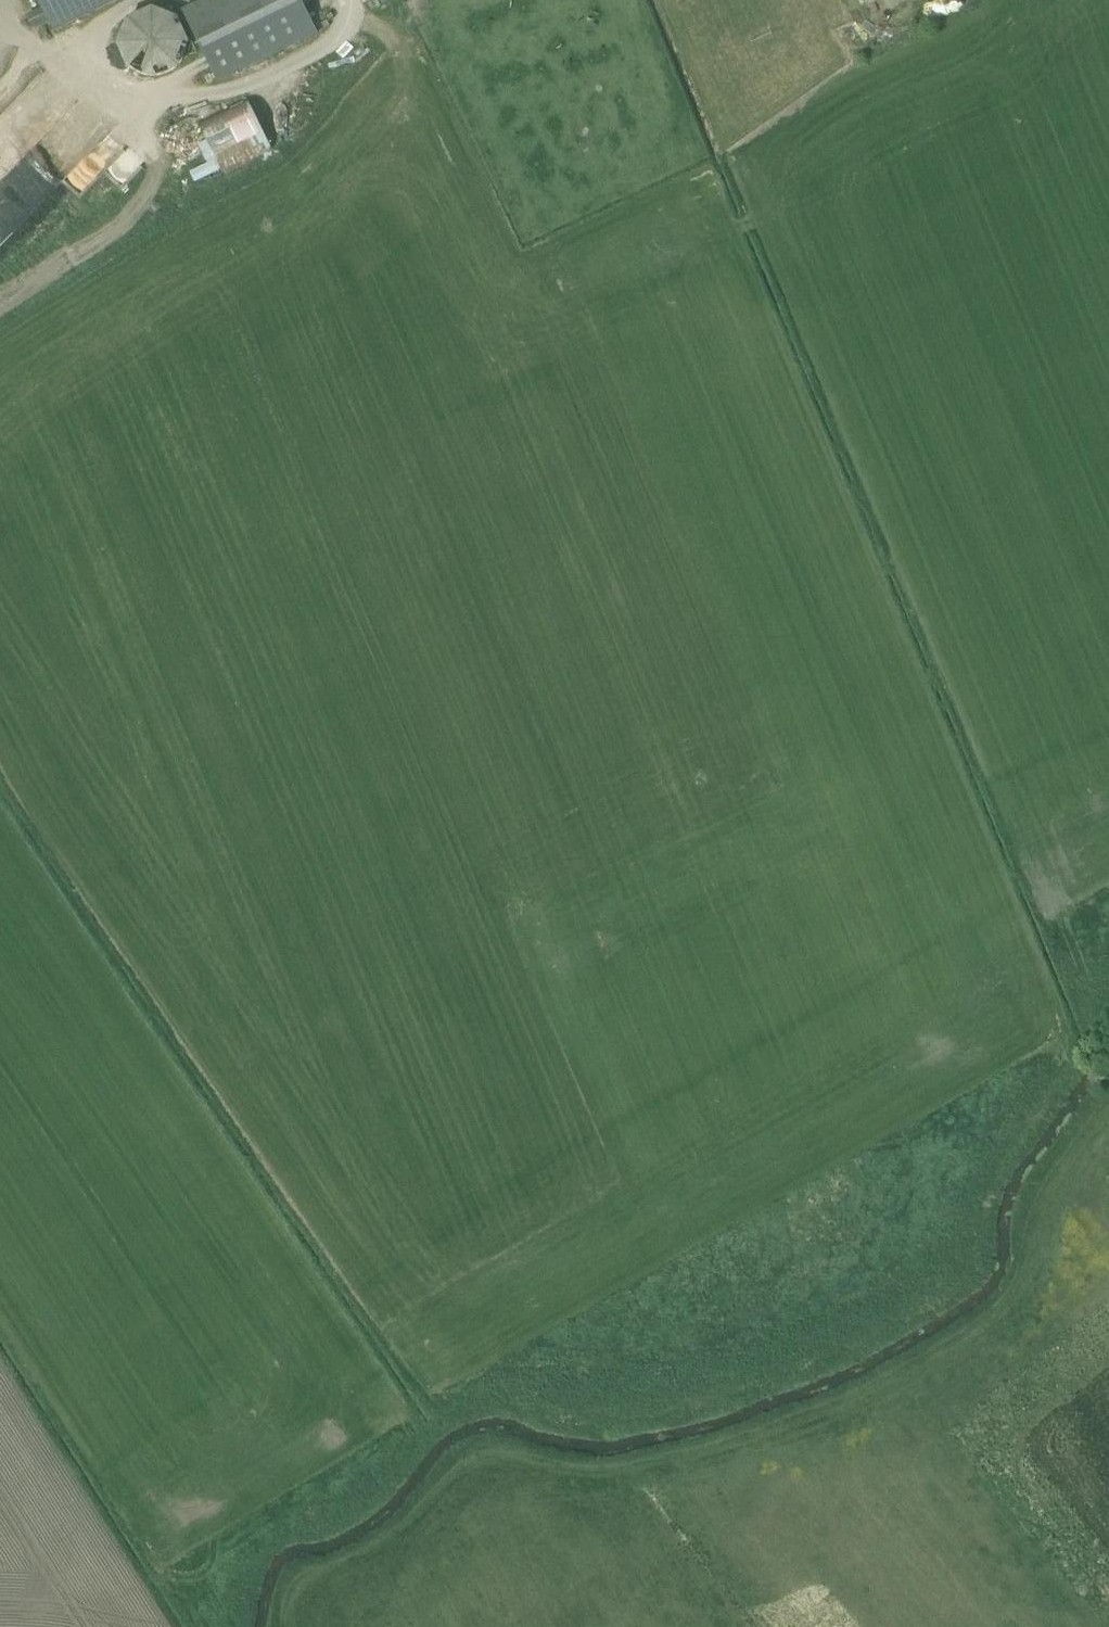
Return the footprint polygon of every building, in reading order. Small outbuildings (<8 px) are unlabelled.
[(52,29),(110,0),(38,0),(52,29)] [(216,83),(317,34),(300,0),(199,0),(180,9),(216,83)] [(186,26),(130,1),(106,56),(162,81),(186,26)] [(8,246),(50,184),(85,160),(108,125),(74,102),(40,153),(0,180),(0,252),(8,246)] [(192,127),(216,176),(269,151),(246,102),(192,127)]
